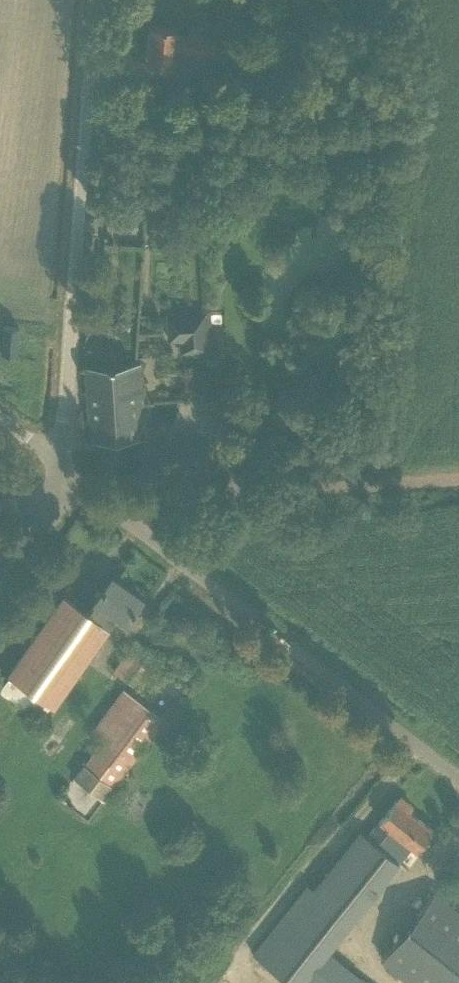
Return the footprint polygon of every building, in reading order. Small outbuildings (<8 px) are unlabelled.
[(213,54),(215,38),(183,35),(175,34),(175,29),(153,27),(149,63),(171,65),(173,49),(181,50),(181,51),(213,54)] [(210,326),(209,311),(165,313),(167,343),(179,342),(180,354),(208,352),(207,326),(210,326)] [(18,327),(3,326),(1,353),(17,354),(18,327)] [(136,362),(85,365),(90,441),(141,438),(136,362)] [(95,601),(88,611),(111,626),(117,617),(125,623),(142,598),(111,576),(94,601),(95,601)] [(15,701),(40,719),(51,705),(53,707),(111,626),(88,611),(63,594),(7,673),(9,675),(0,688),(0,691),(15,701)] [(115,648),(99,672),(118,684),(134,660),(115,648)] [(102,736),(73,777),(107,802),(165,718),(144,704),(123,688),(94,730),(102,736)] [(399,796),(366,837),(401,865),(413,850),(415,851),(432,830),(407,810),(411,805),(399,796)] [(253,954),(288,982),(370,982),(331,952),(401,865),(366,837),(360,832),(313,890),(307,885),(253,954)] [(379,960),(410,982),(458,982),(458,910),(433,890),(379,960)]
